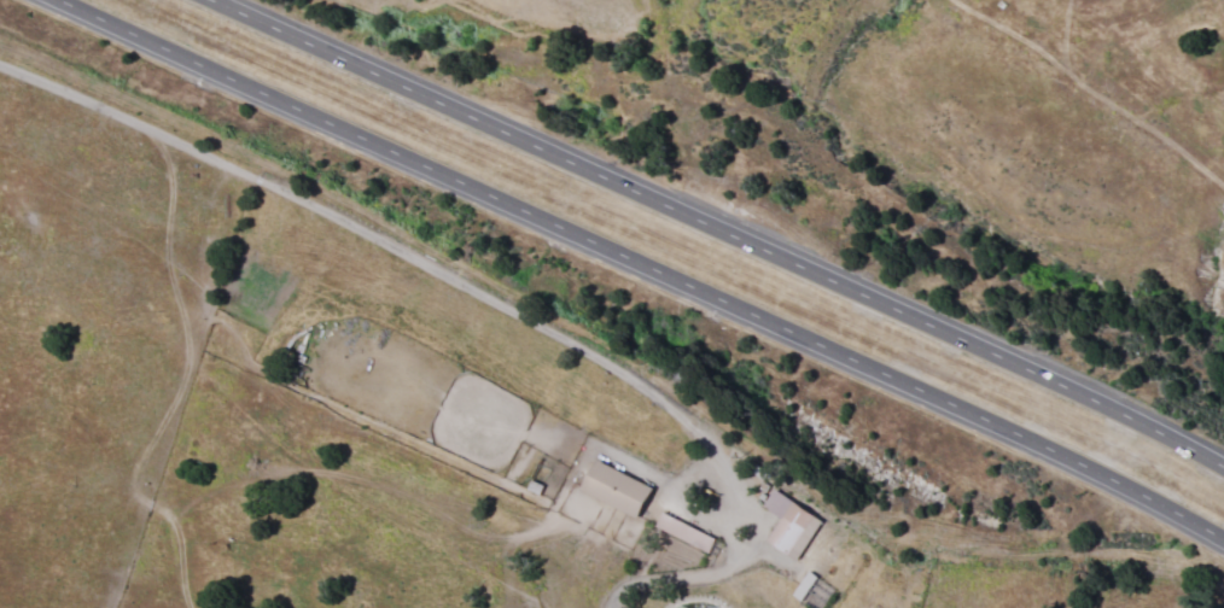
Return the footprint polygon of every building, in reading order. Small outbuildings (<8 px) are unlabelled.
[(578,490),(635,517),(650,485),(592,459),(578,490)] [(764,542),(795,560),(820,518),(771,490),(761,507),(778,517),(764,542)]
